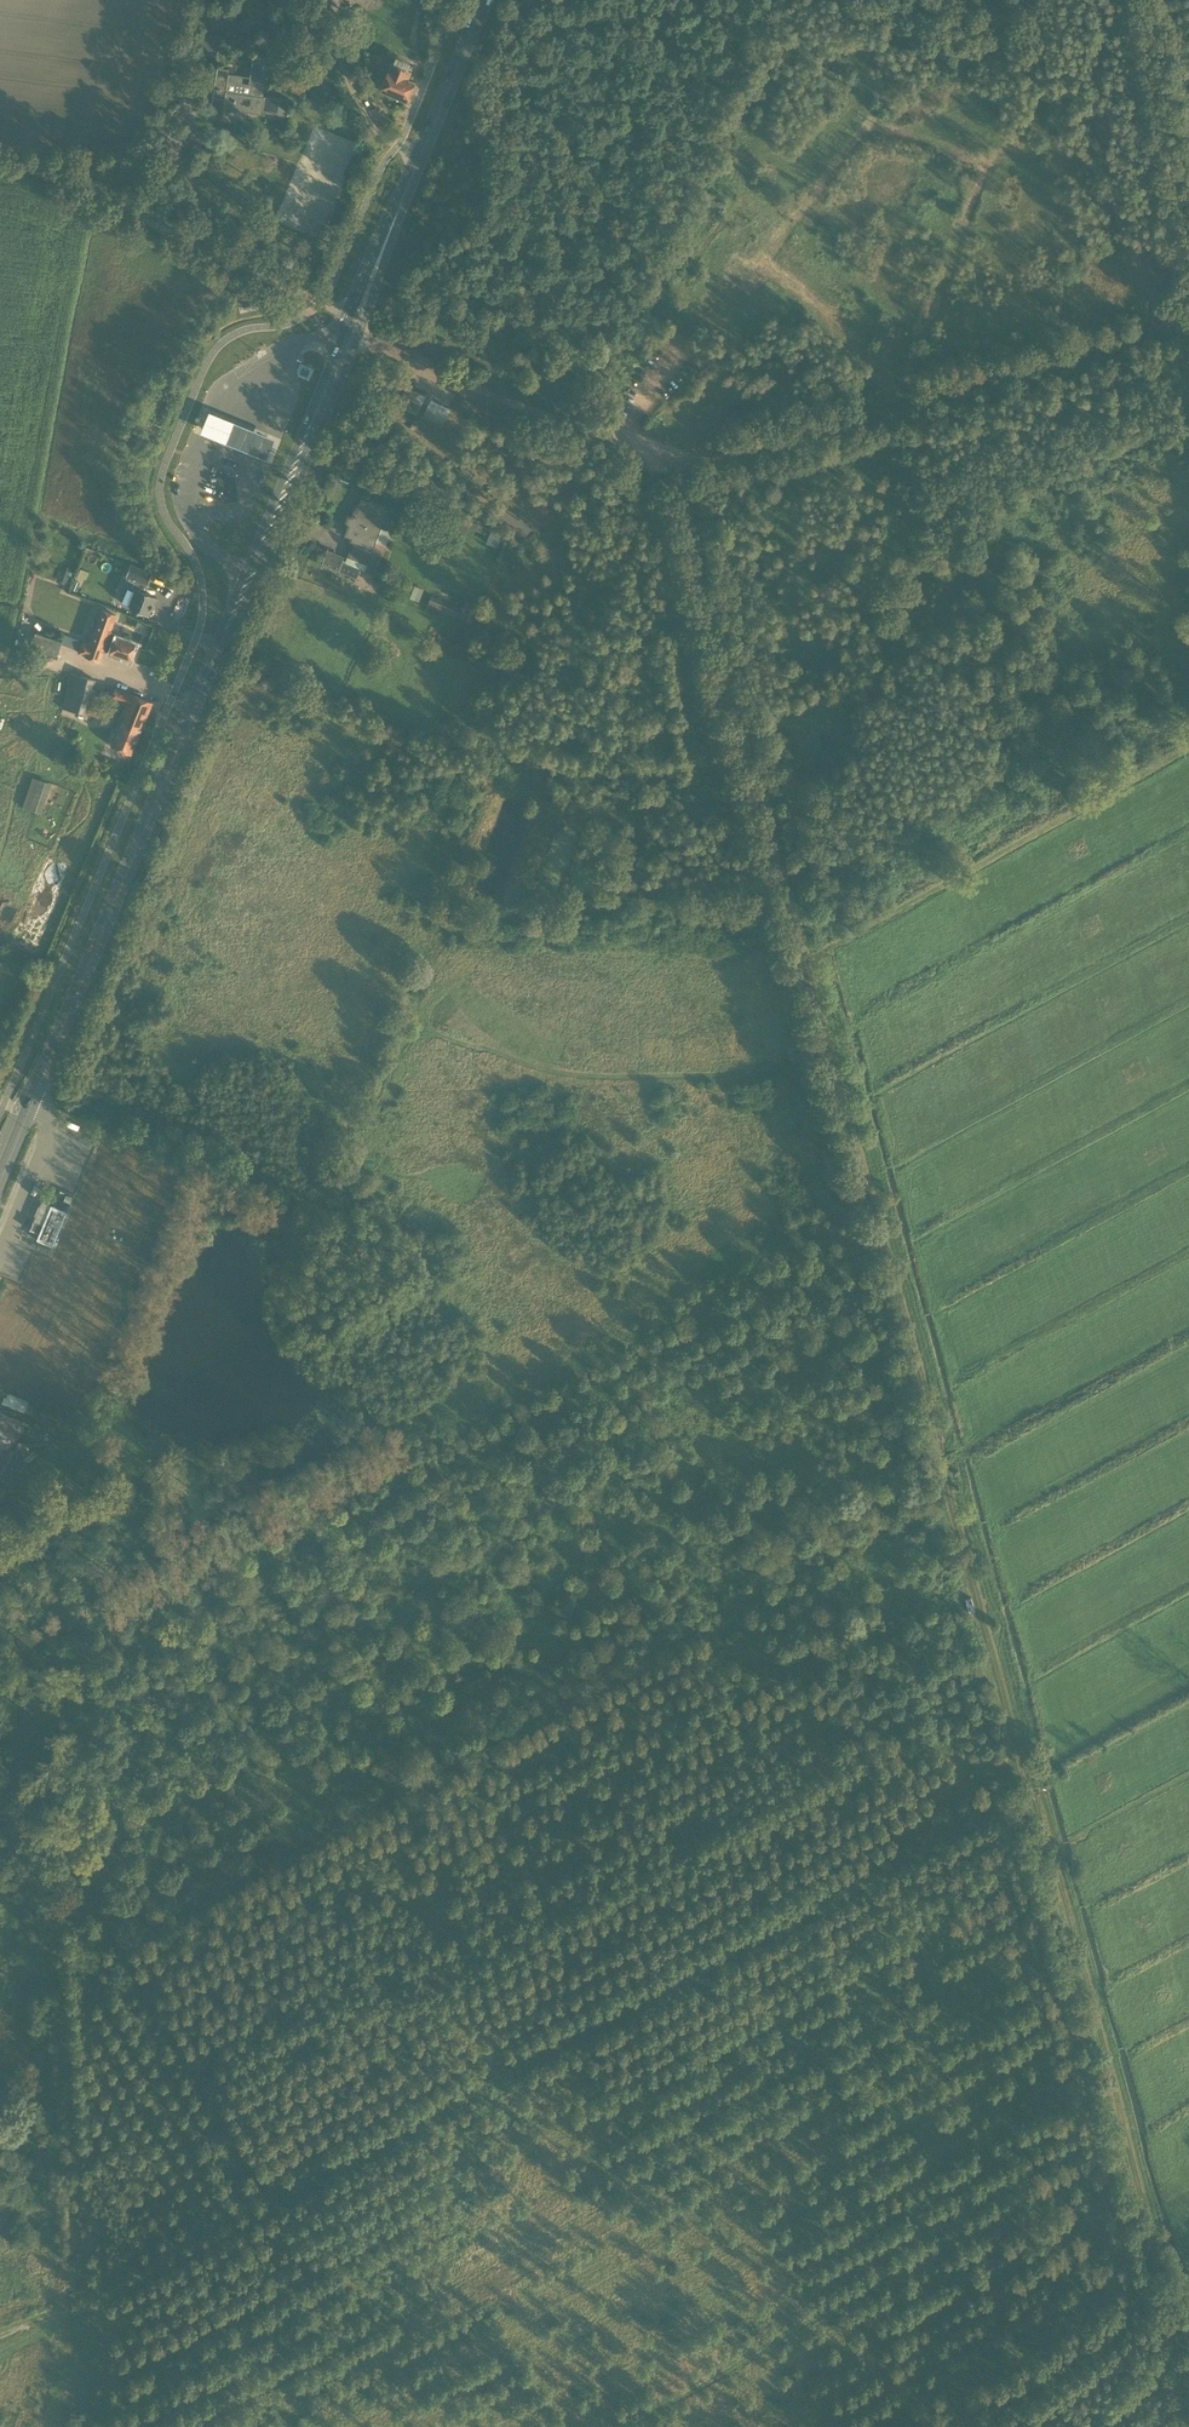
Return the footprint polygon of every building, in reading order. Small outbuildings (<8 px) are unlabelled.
[(904,19),(915,21),(917,8),(906,6),(904,19)] [(199,54),(216,55),(217,34),(200,33),(199,54)] [(248,85),(242,84),(243,77),(229,75),(230,70),(217,68),(211,109),(223,110),(223,108),(276,115),(277,114),(289,116),(289,114),(287,113),(289,101),(263,97),(270,55),(253,53),(248,85)] [(415,83),(408,80),(411,71),(391,63),(380,91),(407,102),(415,83)] [(397,404),(415,414),(425,395),(407,386),(397,404)] [(422,418),(440,427),(449,408),(431,399),(422,418)] [(223,419),(207,411),(198,432),(213,438),(264,459),(273,439),(223,419)] [(219,482),(222,502),(234,501),(231,480),(219,482)] [(348,536),(353,538),(351,541),(354,542),(349,556),(367,563),(372,550),(373,550),(387,513),(369,506),(368,508),(360,505),(357,513),(355,512),(353,518),(349,518),(347,522),(350,525),(348,531),(350,532),(348,536)] [(453,527),(467,532),(471,521),(457,516),(453,527)] [(487,543),(498,547),(501,536),(490,532),(487,543)] [(339,571),(357,578),(360,569),(342,562),(339,571)] [(131,588),(137,590),(129,608),(148,616),(156,597),(144,592),(147,584),(148,584),(152,574),(130,565),(126,575),(127,576),(125,579),(134,583),(131,588)] [(80,583),(75,581),(72,590),(77,592),(80,583)] [(410,597),(419,600),(424,589),(414,585),(410,597)] [(461,609),(431,597),(427,606),(471,624),(478,606),(464,600),(461,609)] [(116,637),(109,633),(116,615),(102,611),(89,645),(82,642),(78,654),(99,662),(103,650),(111,653),(111,654),(130,660),(136,644),(116,637)] [(144,625),(141,632),(148,635),(151,628),(144,625)] [(30,647),(57,656),(61,645),(62,642),(35,633),(30,647)] [(62,642),(61,645),(77,650),(79,645),(63,639),(62,642)] [(63,708),(86,715),(96,681),(72,674),(63,708)] [(116,728),(118,729),(112,746),(131,754),(152,703),(130,694),(115,688),(111,699),(125,705),(116,728)] [(87,714),(102,719),(105,709),(91,704),(87,714)] [(30,811),(41,814),(50,784),(39,780),(30,811)] [(66,1195),(63,1201),(70,1204),(72,1197),(66,1195)] [(29,1229),(29,1230),(31,1229),(40,1233),(38,1239),(37,1239),(37,1240),(52,1246),(67,1211),(51,1205),(51,1206),(43,1226),(33,1222),(33,1221),(32,1221),(32,1222),(32,1225),(31,1228),(29,1229)] [(25,1412),(30,1400),(7,1391),(2,1403),(25,1412)] [(3,1468),(10,1451),(7,1450),(13,1437),(18,1439),(25,1423),(0,1413),(0,1467),(3,1468)]
